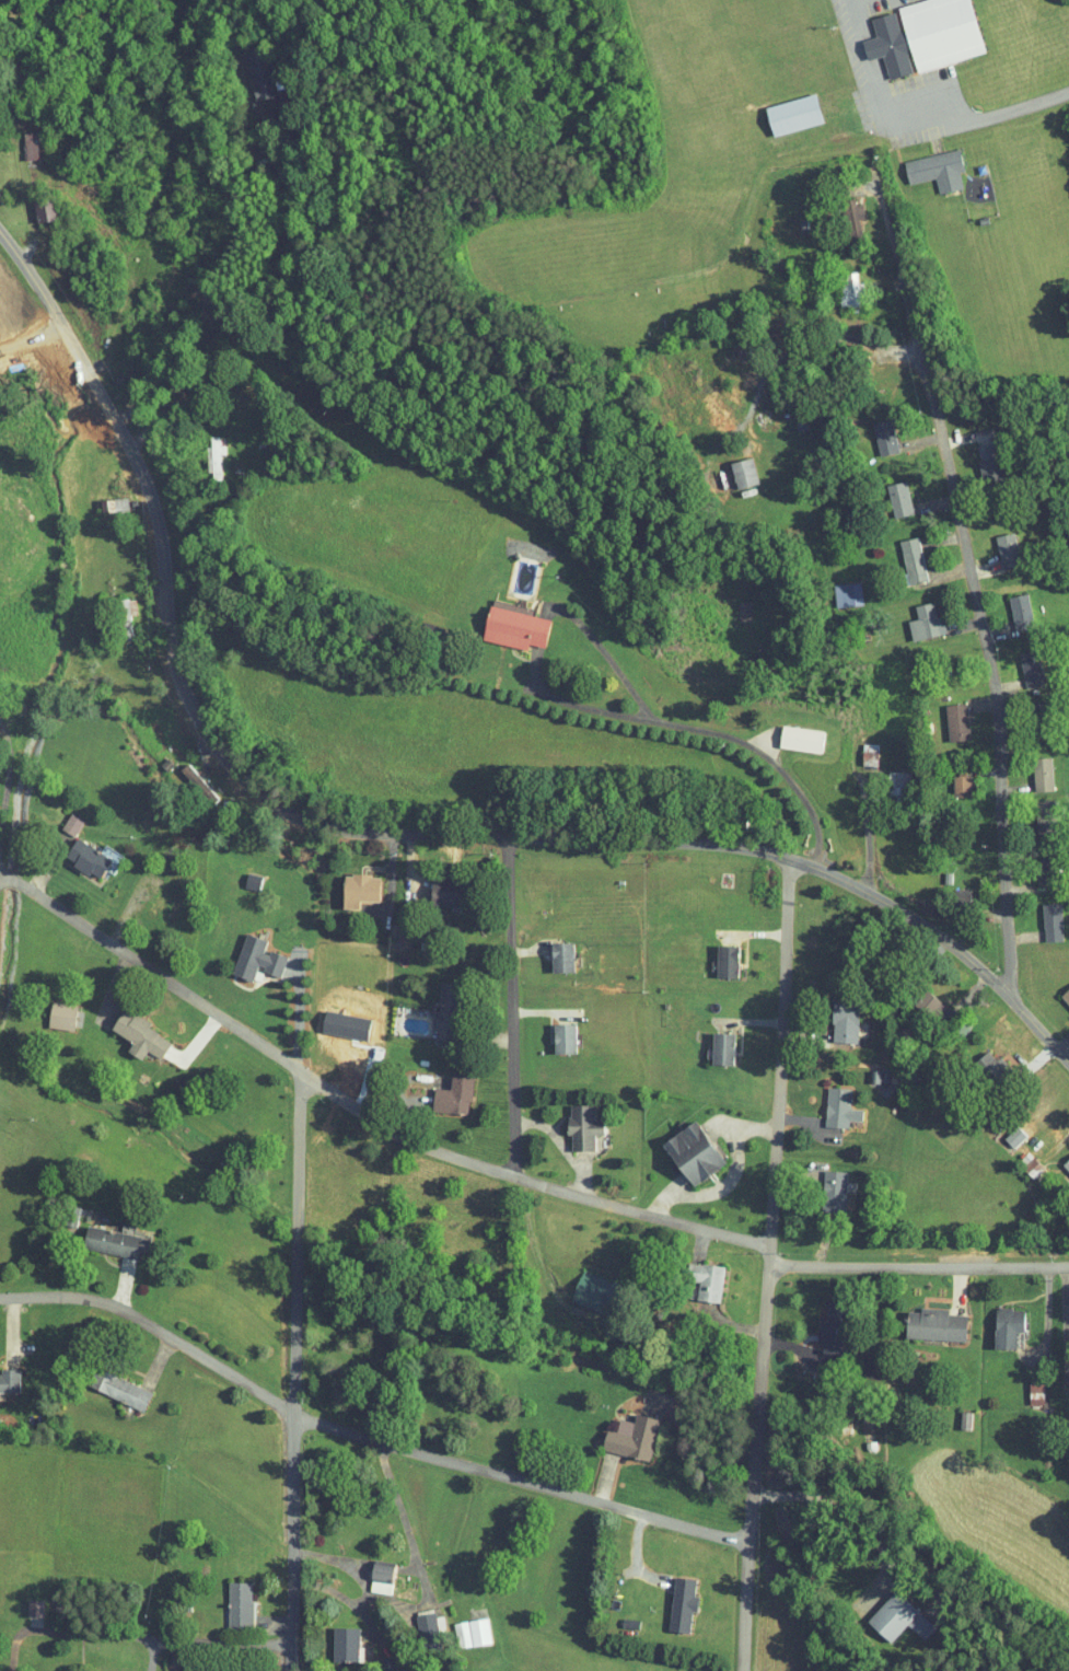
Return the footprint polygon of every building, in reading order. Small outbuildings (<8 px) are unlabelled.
[(960,0),(883,0),(884,6),(858,12),(863,31),(849,34),(854,53),(869,50),(875,73),(902,67),(901,66),(972,48),(960,0)] [(262,91),(257,39),(237,42),(243,93),(262,91)] [(759,130),(810,117),(803,88),(752,101),(759,130)] [(25,126),(12,125),(11,154),(24,154),(25,126)] [(890,155),(895,178),(922,173),(925,187),(949,183),(946,165),(951,164),(946,143),(890,155)] [(43,214),(37,191),(19,196),(24,218),(43,214)] [(847,214),(850,213),(845,192),(827,196),(834,228),(849,224),(847,214)] [(845,266),(825,267),(827,300),(847,299),(845,266)] [(885,444),(876,412),(858,417),(867,449),(885,444)] [(209,473),(207,447),(212,447),(211,438),(206,438),(206,428),(196,429),(197,439),(194,439),(196,473),(209,473)] [(964,440),(969,472),(991,468),(986,436),(964,440)] [(717,455),(723,482),(745,477),(739,450),(717,455)] [(900,506),(893,474),(873,478),(881,511),(900,506)] [(93,491),(94,506),(115,505),(114,491),(93,491)] [(990,564),(1009,559),(1001,525),(982,529),(990,564)] [(887,533),(895,577),(914,573),(906,530),(887,533)] [(848,599),(848,576),(821,577),(822,599),(848,599)] [(1003,622),(1021,618),(1013,587),(995,591),(1003,622)] [(895,613),(897,633),(932,629),(930,610),(923,611),(921,595),(902,598),(904,612),(895,613)] [(538,613),(476,599),(468,633),(514,643),(515,637),(531,641),(538,613)] [(1025,643),(1006,647),(1012,682),(1032,678),(1025,643)] [(934,735),(956,734),(955,697),(933,698),(934,735)] [(808,747),(811,724),(769,718),(765,740),(808,747)] [(865,737),(849,737),(849,759),(865,759),(865,737)] [(1039,784),(1039,751),(1020,751),(1020,785),(1039,784)] [(165,764),(194,799),(204,791),(175,756),(165,764)] [(874,787),(893,787),(894,766),(875,765),(874,787)] [(956,769),(940,769),(940,789),(956,789),(956,769)] [(61,831),(70,815),(57,807),(47,822),(61,831)] [(61,856),(60,858),(86,873),(97,852),(62,832),(52,851),(61,856)] [(248,870),(234,867),(231,881),(245,884),(248,870)] [(367,869),(330,868),(330,902),(346,902),(346,894),(366,895),(367,869)] [(418,873),(417,897),(442,898),(443,873),(418,873)] [(957,882),(941,882),(941,895),(958,894),(957,882)] [(1048,897),(1030,897),(1031,935),(1049,934),(1048,897)] [(219,968),(239,974),(242,962),(267,969),(272,949),(250,943),(253,933),(230,927),(219,968)] [(559,935),(538,936),(538,965),(560,965),(559,935)] [(725,939),(704,938),(703,971),(724,971),(725,939)] [(1068,1014),(1068,981),(1064,975),(1047,989),(1068,1014)] [(446,978),(425,977),(422,1037),(444,1038),(446,978)] [(899,998),(923,1017),(936,1002),(912,982),(899,998)] [(59,1024),(63,999),(38,995),(33,1020),(59,1024)] [(844,1036),(845,998),(820,997),(818,1035),(844,1036)] [(97,1022),(118,1036),(113,1044),(127,1053),(133,1044),(146,1052),(157,1035),(134,1020),(137,1015),(122,1006),(119,1010),(109,1003),(97,1022)] [(561,1017),(540,1018),(541,1047),(562,1047),(561,1017)] [(720,1059),(721,1027),(699,1026),(698,1058),(720,1059)] [(960,1057),(975,1074),(990,1061),(975,1044),(960,1057)] [(420,1081),(419,1105),(456,1107),(458,1070),(437,1069),(436,1082),(420,1081)] [(812,1120),(835,1121),(835,1114),(848,1114),(849,1103),(837,1102),(838,1082),(813,1081),(812,1120)] [(558,1144),(581,1144),(580,1128),(589,1128),(589,1114),(581,1114),(581,1098),(554,1098),(555,1129),(557,1129),(558,1144)] [(676,1180),(712,1159),(685,1114),(650,1134),(676,1180)] [(1068,1180),(1068,1148),(1065,1144),(1049,1158),(1068,1180)] [(1004,1155),(1019,1172),(1030,1162),(1015,1145),(1004,1155)] [(833,1165),(811,1164),(809,1204),(832,1205),(833,1165)] [(69,1242),(129,1253),(134,1231),(74,1220),(69,1242)] [(673,1273),(686,1275),(683,1293),(701,1296),(706,1260),(676,1255),(673,1273)] [(599,1273),(570,1262),(557,1293),(586,1305),(599,1273)] [(813,1311),(807,1311),(807,1331),(835,1331),(836,1295),(813,1294),(813,1311)] [(893,1332),(953,1334),(954,1308),(935,1308),(935,1302),(906,1301),(906,1305),(894,1305),(893,1332)] [(1003,1343),(1003,1325),(1011,1325),(1011,1303),(982,1302),(981,1343),(1003,1343)] [(129,1406),(138,1387),(83,1361),(74,1379),(129,1406)] [(1016,1399),(1032,1398),(1031,1377),(1016,1377),(1016,1399)] [(645,1413),(622,1408),(620,1416),(606,1413),(603,1425),(593,1423),(589,1444),(636,1454),(645,1413)] [(357,1586),(379,1588),(381,1555),(359,1554),(357,1586)] [(682,1573),(662,1570),(654,1624),(675,1627),(679,1605),(683,1606),(685,1592),(680,1591),(682,1573)] [(239,1576),(215,1576),(214,1622),(238,1622),(239,1576)] [(853,1615),(877,1637),(894,1619),(910,1634),(923,1621),(882,1584),(853,1615)] [(13,1611),(29,1611),(30,1594),(14,1594),(13,1611)] [(425,1637),(425,1625),(431,1624),(431,1607),(404,1609),(406,1638),(425,1637)] [(478,1638),(475,1612),(442,1615),(444,1641),(478,1638)] [(319,1655),(345,1656),(346,1622),(320,1621),(319,1655)]
